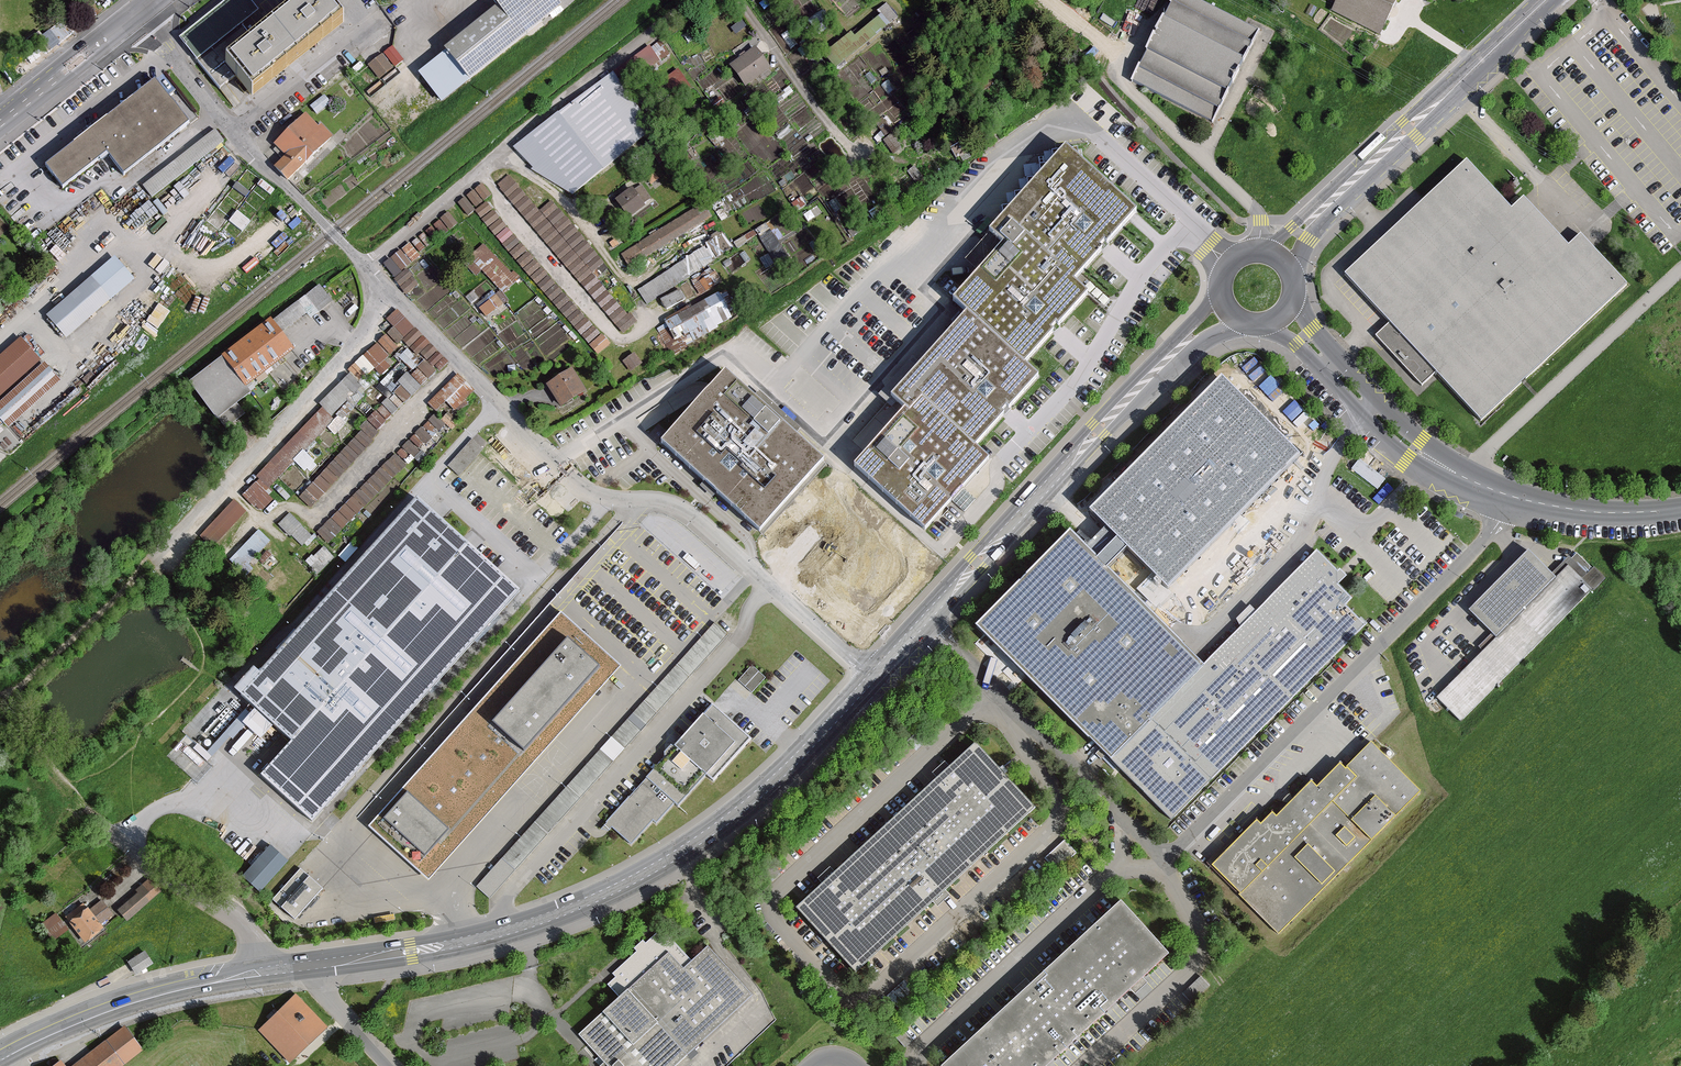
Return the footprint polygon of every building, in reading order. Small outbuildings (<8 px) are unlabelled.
[(240,23),(241,25),(258,12),(249,0),(228,0),(179,39),(183,44),(196,59),(240,23)] [(324,0),(311,0),(257,44),(227,67),(235,77),(250,95),(252,98),(344,24),(342,22),(324,0)] [(500,8),(523,36),(559,8),(552,0),(494,0),(500,8)] [(1258,32),(1195,0),(1172,0),(1130,81),(1212,122),(1258,32)] [(1331,13),(1379,35),(1397,0),(1338,0),(1331,13)] [(887,4),(874,14),(877,19),(881,16),(889,25),(898,18),(887,4)] [(500,8),(446,51),(449,54),(469,79),(523,36),(500,8)] [(808,17),(802,8),(792,15),(798,24),(808,17)] [(828,19),(823,10),(807,21),(813,29),(828,19)] [(851,33),(822,55),(835,71),(884,34),(882,31),(889,25),(881,16),(877,19),(854,37),(851,33)] [(240,23),(196,59),(219,89),(235,77),(227,67),(257,44),(241,25),(240,23)] [(770,67),(754,47),(729,66),(744,87),(770,67)] [(392,48),(385,53),(396,67),(403,61),(392,48)] [(651,48),(623,69),(632,81),(660,60),(651,48)] [(469,79),(449,54),(421,75),(442,101),(469,79)] [(382,56),(369,65),(380,79),(392,69),(382,56)] [(679,70),(654,86),(666,104),(690,89),(679,70)] [(614,73),(512,148),(531,170),(570,198),(657,131),(614,73)] [(76,142),(45,166),(63,189),(107,154),(124,176),(189,125),(155,81),(125,104),(76,142)] [(793,92),(789,87),(777,97),(782,102),(793,92)] [(324,96),(311,107),(316,113),(330,103),(324,96)] [(882,117),(875,122),(885,135),(892,130),(882,117)] [(313,133),(302,121),(277,145),(277,146),(274,150),(283,160),(275,168),(288,180),(305,163),(325,144),(332,138),(320,126),(313,133)] [(215,130),(143,186),(152,197),(224,141),(215,130)] [(893,132),(883,140),(894,153),(903,145),(893,132)] [(829,137),(820,143),(834,162),(842,156),(829,137)] [(989,233),(1003,245),(953,300),(967,313),(889,398),(906,413),(856,467),(925,530),(988,460),(974,447),(1006,412),(1038,377),(1024,365),(1056,330),(1087,295),(1073,282),(1105,247),(1136,212),(1066,148),(989,233)] [(938,154),(927,160),(936,176),(947,169),(938,154)] [(1470,160),(1346,274),(1390,323),(1377,335),(1422,385),(1436,372),(1481,421),(1629,285),(1583,233),(1571,245),(1527,196),(1514,208),(1470,160)] [(914,167),(908,171),(921,190),(928,185),(914,167)] [(510,176),(498,187),(624,332),(636,321),(593,272),(604,263),(550,200),(539,210),(510,176)] [(492,194),(482,182),(458,202),(469,215),(475,210),(595,354),(607,344),(486,199),(492,194)] [(652,202),(640,186),(617,203),(629,219),(652,202)] [(800,198),(793,203),(797,210),(804,205),(800,198)] [(835,198),(828,203),(834,212),(842,207),(835,198)] [(721,208),(716,214),(721,222),(727,218),(721,208)] [(880,208),(871,213),(875,220),(884,215),(880,208)] [(699,209),(627,253),(635,266),(708,221),(699,209)] [(448,213),(383,262),(406,291),(419,281),(407,266),(459,227),(448,213)] [(715,238),(639,288),(648,302),(724,252),(715,238)] [(489,248),(473,261),(503,295),(519,282),(489,248)] [(117,260),(50,318),(65,335),(132,277),(117,260)] [(717,271),(698,281),(704,292),(723,282),(717,271)] [(726,289),(666,320),(678,343),(738,312),(726,289)] [(680,291),(662,299),(666,307),(684,299),(680,291)] [(279,318),(290,331),(315,306),(308,294),(279,318)] [(497,294),(478,307),(485,316),(503,303),(497,294)] [(448,362),(396,309),(388,317),(439,370),(448,362)] [(290,351),(267,321),(223,355),(246,385),(290,351)] [(393,327),(348,369),(359,381),(404,338),(393,327)] [(0,360),(0,393),(45,354),(28,335),(0,360)] [(251,393),(246,385),(223,355),(189,382),(217,419),(251,393)] [(635,355),(623,362),(628,370),(640,363),(635,355)] [(362,430),(297,496),(309,507),(374,440),(372,438),(379,432),(377,430),(436,370),(426,360),(360,428),(362,430)] [(0,404),(0,416),(9,426),(58,381),(43,365),(0,404)] [(571,371),(546,388),(560,409),(585,393),(571,371)] [(1299,450),(1222,373),(1091,507),(1165,584),(1299,450)] [(458,374),(429,402),(436,410),(446,402),(454,411),(475,391),(458,374)] [(727,374),(661,443),(760,536),(825,466),(727,374)] [(321,408),(257,476),(269,487),(333,419),(321,408)] [(439,414),(319,530),(331,543),(451,427),(439,414)] [(472,440),(448,465),(460,476),(480,454),(484,451),(472,440)] [(1359,459),(1351,470),(1377,489),(1385,479),(1359,459)] [(255,482),(243,493),(260,512),(272,501),(255,482)] [(237,502),(205,535),(216,546),(248,512),(237,502)] [(518,594),(415,502),(242,694),(292,739),(261,773),(315,821),(518,594)] [(291,513),(278,525),(302,547),(312,536),(291,513)] [(261,531),(233,558),(246,571),(273,544),(261,531)] [(1069,533),(976,628),(1171,821),(1365,626),(1345,605),(1351,599),(1338,587),(1344,580),(1316,553),(1204,666),(1069,533)] [(1590,591),(1567,569),(1560,576),(1530,547),(1470,609),(1496,635),(1436,697),(1462,722),(1590,591)] [(323,550),(309,560),(321,568),(332,557),(323,550)] [(621,664),(561,611),(368,826),(428,880),(621,664)] [(714,622),(612,736),(625,748),(727,634),(714,622)] [(752,665),(739,680),(753,692),(766,678),(752,665)] [(711,704),(606,825),(630,846),(652,820),(657,824),(676,803),(678,804),(707,771),(715,777),(749,737),(711,704)] [(1035,809),(975,744),(949,767),(945,762),(932,773),(938,779),(834,874),(829,868),(816,880),(820,885),(794,909),(854,974),(1035,809)] [(1419,791),(1371,745),(1345,772),(1339,766),(1318,788),(1312,783),(1277,819),(1272,814),(1260,826),(1255,822),(1211,867),(1279,934),(1419,791)] [(598,749),(477,886),(490,898),(612,760),(598,749)] [(1052,852),(1045,858),(1057,870),(1075,853),(1063,841),(1052,852)] [(289,861),(270,844),(242,877),(260,893),(289,861)] [(323,889),(301,869),(272,900),(295,920),(323,889)] [(1120,903),(940,1065),(1042,1065),(1166,953),(1120,903)] [(99,930),(83,911),(66,926),(82,945),(99,930)] [(752,994),(706,945),(690,959),(661,928),(613,972),(628,988),(579,1034),(609,1065),(674,1065),(752,994)] [(136,975),(153,964),(145,951),(128,962),(136,975)] [(260,1027),(289,1059),(331,1022),(302,990),(260,1027)] [(144,1050),(125,1026),(72,1065),(124,1065),(144,1050)]
